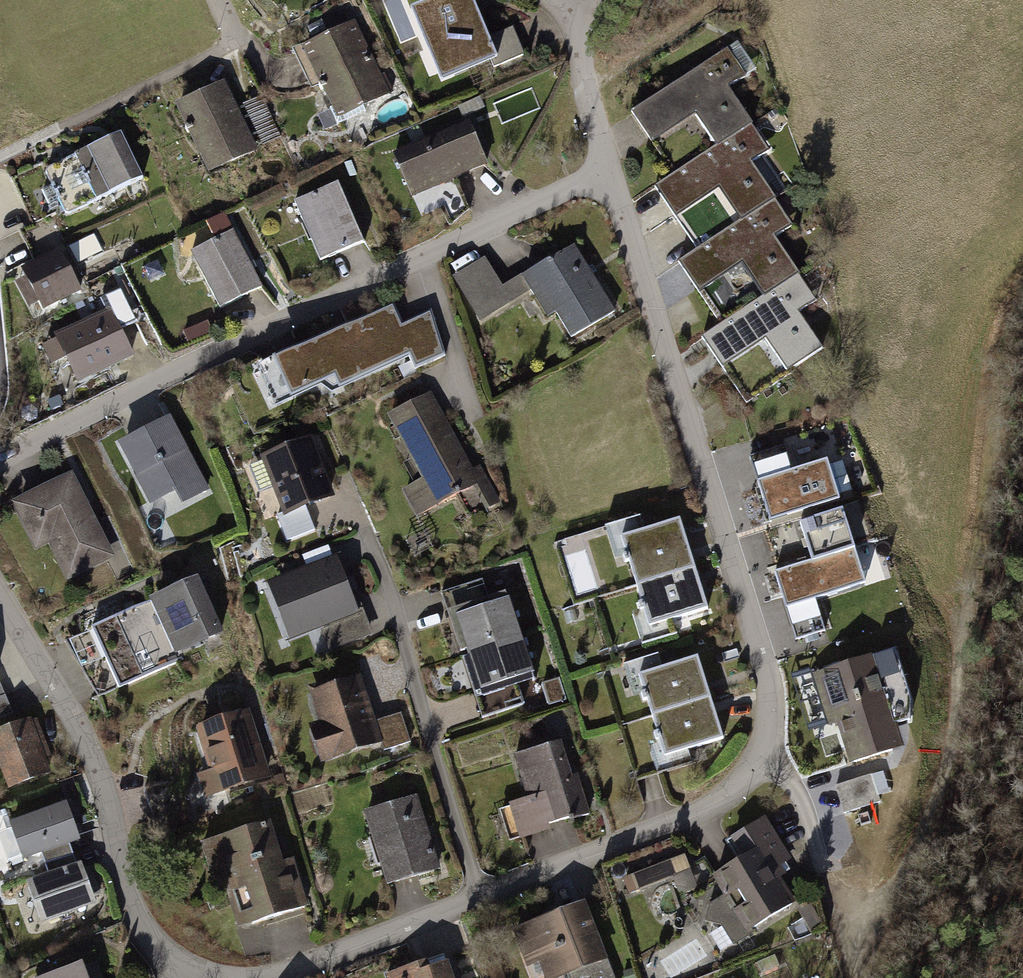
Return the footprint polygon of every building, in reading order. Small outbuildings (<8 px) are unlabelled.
[(415,22),(434,71),(483,51),(489,65),(521,52),(511,26),(486,36),(472,0),(470,0),(415,22)] [(351,18),(292,47),(328,119),(386,91),(351,18)] [(732,45),(619,112),(640,147),(687,119),(706,150),(741,128),(717,89),(747,71),(732,45)] [(221,80),(167,104),(197,173),(251,149),(221,80)] [(459,116),(384,148),(404,195),(479,162),(459,116)] [(741,128),(706,150),(644,189),(666,224),(710,197),(728,226),(766,202),(743,164),(757,155),(741,128)] [(122,138),(75,160),(97,206),(144,184),(122,138)] [(330,184),(285,201),(309,262),(354,245),(330,184)] [(766,202),(728,226),(665,265),(687,299),(731,272),(750,303),(789,278),(765,239),(782,228),(766,202)] [(227,231),(179,253),(206,310),(254,288),(227,231)] [(6,272),(27,313),(78,287),(73,277),(110,259),(97,234),(60,253),(56,246),(6,272)] [(482,256),(446,277),(474,326),(532,293),(560,341),(608,313),(568,244),(499,284),(482,256)] [(789,278),(750,303),(691,340),(712,373),(755,346),(776,379),(816,354),(792,316),(807,307),(789,278)] [(443,352),(430,309),(402,321),(393,301),(265,355),(257,362),(274,402),(321,380),(333,388),(410,352),(416,362),(443,352)] [(102,307),(41,337),(66,389),(128,360),(102,307)] [(426,391),(378,416),(413,483),(398,491),(413,520),(464,494),(473,512),(493,502),(474,467),(467,470),(426,391)] [(167,417),(115,445),(145,501),(170,488),(176,500),(204,486),(167,417)] [(305,435),(254,454),(277,516),(328,497),(305,435)] [(783,447),(750,457),(770,521),(838,499),(825,459),(791,470),(783,447)] [(71,469),(4,503),(29,552),(43,545),(62,584),(116,557),(71,469)] [(865,582),(842,508),(800,521),(811,559),(775,570),(797,639),(825,630),(815,597),(865,582)] [(667,525),(608,544),(635,634),(695,616),(667,525)] [(330,558),(260,583),(280,641),(351,616),(330,558)] [(195,578),(84,627),(112,691),(223,642),(195,578)] [(498,596),(437,617),(466,703),(527,682),(498,596)] [(856,661),(805,678),(837,770),(888,753),(856,661)] [(682,663),(624,681),(650,762),(707,744),(682,663)] [(357,678),(305,694),(316,727),(302,732),(314,770),(405,742),(396,714),(371,722),(357,678)] [(246,711),(188,729),(202,773),(191,777),(198,799),(266,778),(246,711)] [(0,728),(0,785),(2,789),(45,772),(24,719),(0,728)] [(561,741),(505,759),(520,806),(502,812),(512,844),(586,821),(561,741)] [(863,777),(836,784),(845,815),(872,807),(863,777)] [(415,799),(355,815),(374,890),(434,874),(415,799)] [(61,805),(0,825),(13,862),(37,854),(43,874),(76,863),(70,843),(74,842),(61,805)] [(785,861),(758,819),(723,840),(737,862),(707,880),(739,932),(787,903),(767,872),(785,861)] [(260,825),(187,848),(198,881),(207,878),(226,935),(302,910),(286,860),(273,865),(260,825)] [(681,853),(620,877),(627,894),(671,877),(679,896),(696,890),(681,853)] [(43,874),(13,884),(28,927),(91,906),(76,863),(43,874)] [(506,931),(524,977),(555,977),(599,961),(578,904),(506,931)] [(381,977),(445,977),(438,958),(381,977)] [(40,977),(100,977),(95,961),(40,977)]
